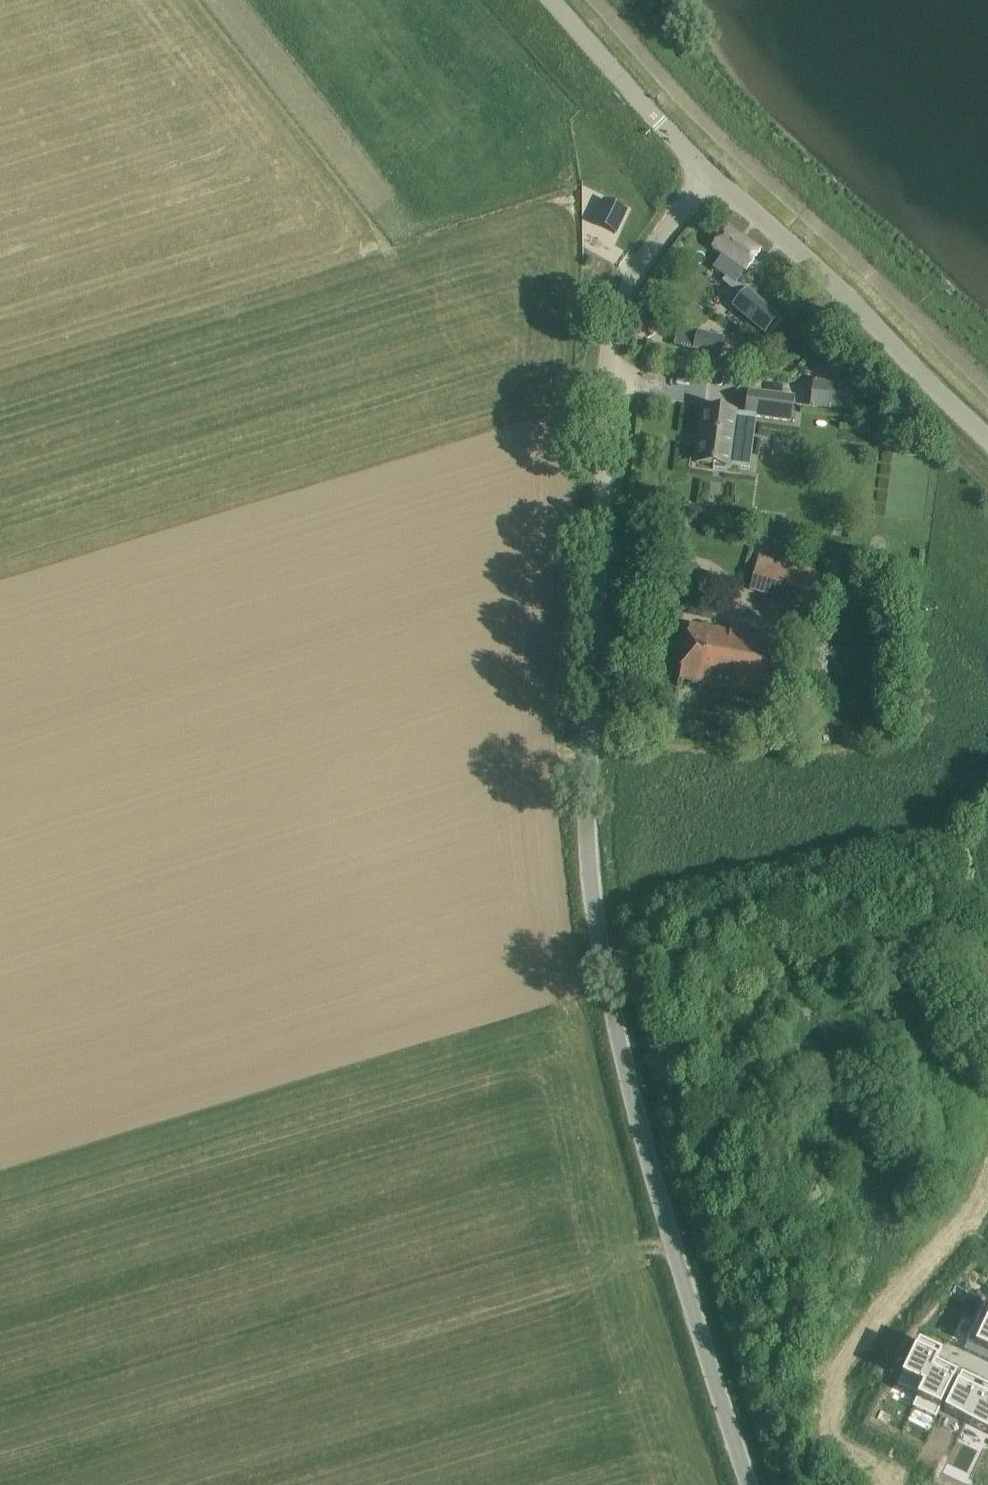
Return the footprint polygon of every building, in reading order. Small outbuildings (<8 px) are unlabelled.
[(605,200),(594,225),(615,234),(626,210),(605,200)] [(764,336),(780,318),(747,289),(745,291),(736,283),(744,270),(746,271),(760,250),(726,227),(712,248),(722,254),(712,268),(725,277),(722,282),(740,297),(731,307),(764,336)] [(723,339),(696,332),(691,352),(719,359),(723,339)] [(853,383),(814,377),(810,404),(849,409),(853,383)] [(745,414),(747,414),(746,415),(791,421),(794,397),(748,391),(745,414)] [(745,414),(704,408),(697,463),(714,465),(713,469),(725,470),(725,467),(749,470),(752,447),(742,446),(746,415),(747,414),(745,414)] [(798,600),(805,573),(793,569),(786,597),(798,600)] [(690,625),(679,678),(771,696),(781,643),(690,625)] [(976,1321),(987,1327),(987,1302),(986,1301),(976,1321)] [(966,1342),(967,1342),(978,1348),(987,1352),(987,1327),(976,1321),(966,1342)] [(919,1341),(897,1386),(918,1396),(919,1396),(935,1363),(936,1364),(942,1352),(919,1341)] [(967,1342),(964,1349),(974,1354),(978,1348),(967,1342)] [(974,1354),(985,1360),(987,1353),(987,1352),(978,1348),(974,1354)] [(918,1396),(912,1408),(935,1419),(957,1374),(936,1364),(935,1363),(919,1396),(918,1396)] [(961,1376),(944,1412),(966,1423),(983,1386),(961,1376)] [(966,1423),(987,1433),(987,1389),(983,1386),(966,1423)]
